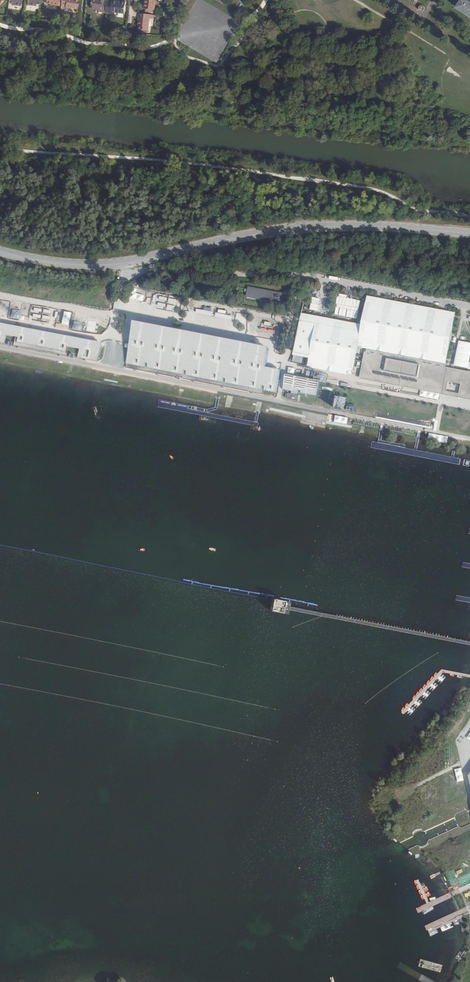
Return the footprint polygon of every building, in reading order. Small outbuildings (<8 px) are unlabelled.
[(40,8),(40,0),(28,0),(28,2),(27,8),(35,9),(36,7),(40,8)] [(61,8),(65,8),(65,9),(77,11),(79,0),(74,0),(74,1),(72,1),(68,0),(62,0),(61,8)] [(106,13),(108,2),(104,1),(105,0),(93,0),(92,9),(101,10),(103,10),(103,13),(106,13)] [(157,0),(148,0),(147,2),(146,2),(145,9),(147,10),(155,11),(157,0)] [(457,7),(469,15),(469,0),(461,0),(457,7)] [(108,2),(106,13),(116,15),(116,13),(125,14),(127,3),(121,2),(121,3),(119,3),(119,2),(113,1),(112,2),(108,2)] [(155,20),(155,16),(144,14),(143,18),(141,18),(141,22),(140,21),(139,27),(140,27),(139,31),(140,31),(149,32),(150,32),(152,20),(155,20)] [(249,286),(247,297),(277,302),(278,298),(281,299),(283,292),(249,286)] [(456,314),(367,297),(361,326),(300,314),(292,352),(308,356),(307,366),(352,374),(357,346),(446,363),(456,314)] [(368,348),(368,352),(366,351),(361,379),(469,398),(469,371),(447,367),(448,364),(368,348)] [(285,601),(271,598),(269,610),(282,613),(283,607),(285,601)] [(448,877),(453,874),(450,869),(445,872),(448,877)] [(448,879),(452,885),(456,882),(452,876),(448,879)]
